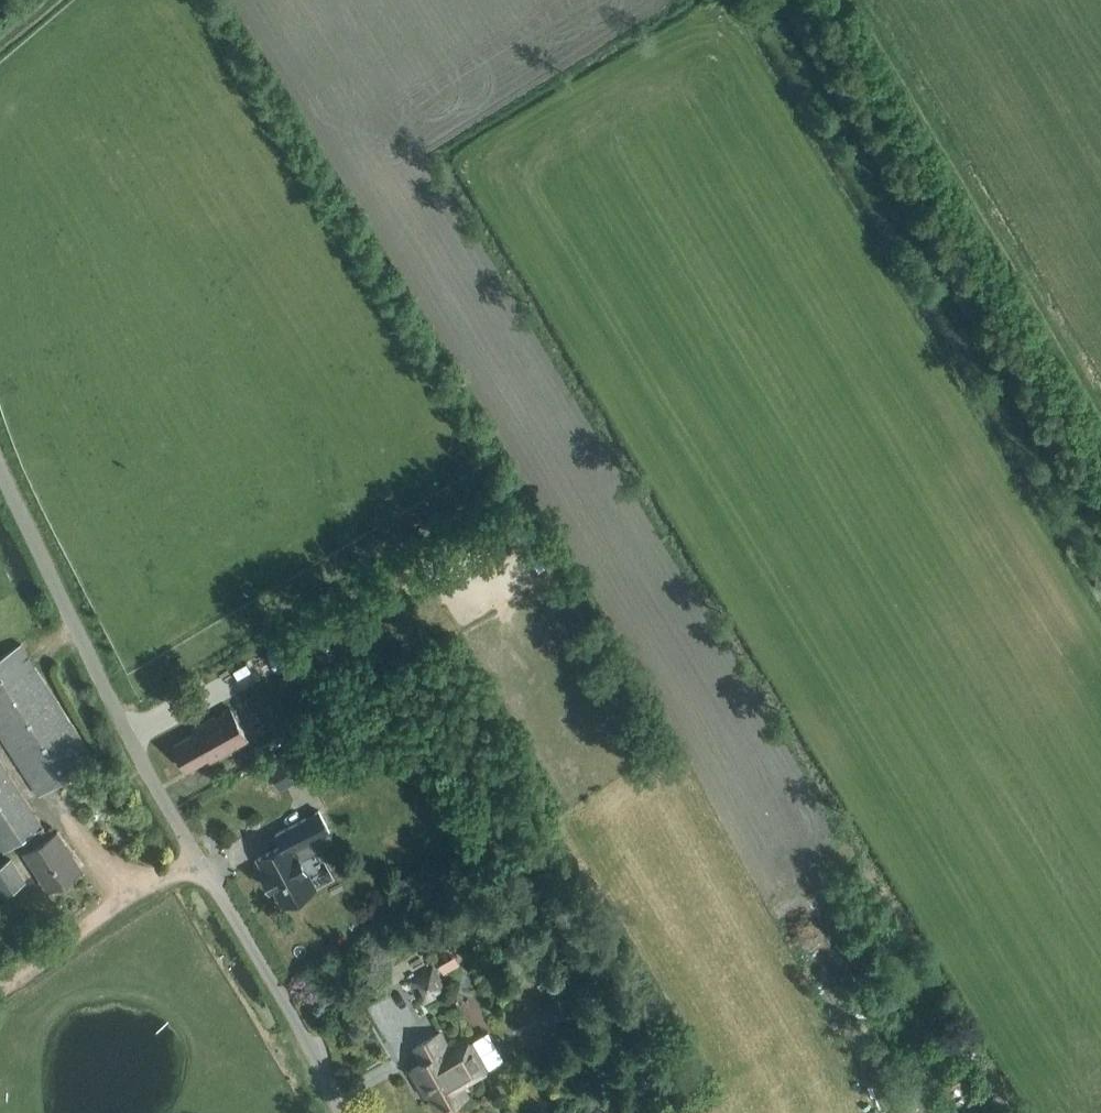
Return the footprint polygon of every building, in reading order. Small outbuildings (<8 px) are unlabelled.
[(267,652),(278,672),(327,644),(317,624),(267,652)] [(95,760),(21,645),(0,658),(0,736),(39,796),(95,760)] [(232,698),(254,691),(248,674),(226,681),(232,698)] [(194,735),(173,746),(187,771),(208,759),(210,762),(247,741),(229,709),(192,730),(194,735)] [(308,772),(296,752),(268,768),(279,788),(308,772)] [(0,760),(0,842),(6,851),(20,842),(27,852),(25,853),(49,890),(81,869),(57,832),(49,837),(0,760)] [(271,891),(274,889),(283,906),(316,889),(300,858),(307,854),(303,847),(330,832),(318,811),(305,818),(280,832),(286,844),(258,860),(266,875),(263,877),(271,891)] [(27,882),(12,859),(0,866),(0,893),(2,897),(27,882)] [(452,958),(449,950),(438,955),(443,964),(439,967),(444,975),(459,965),(454,957),(452,958)] [(433,966),(408,980),(412,989),(417,986),(422,996),(418,999),(423,1007),(448,993),(433,966)] [(468,1042),(450,1052),(440,1034),(414,1048),(423,1064),(411,1071),(421,1090),(425,1087),(438,1111),(467,1095),(461,1085),(485,1071),(468,1042)]
